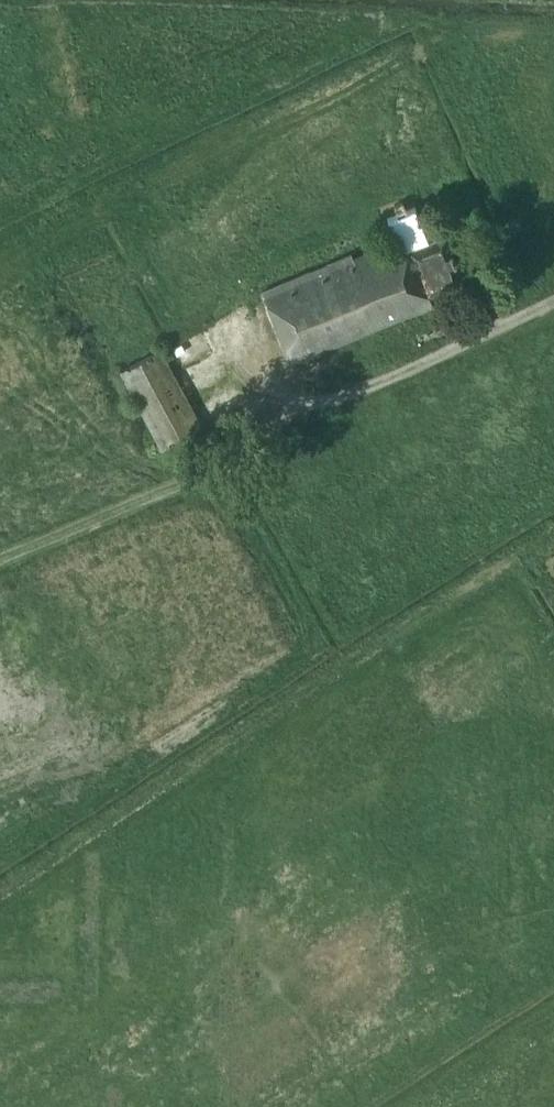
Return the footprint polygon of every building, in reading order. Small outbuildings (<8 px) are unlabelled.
[(261,289),(266,300),(292,365),(434,307),(428,293),(463,279),(443,231),(406,247),(404,242),(421,235),(412,215),(395,222),(401,241),(355,259),(353,252),(261,289)] [(162,448),(203,426),(161,347),(120,368),(162,448)]
